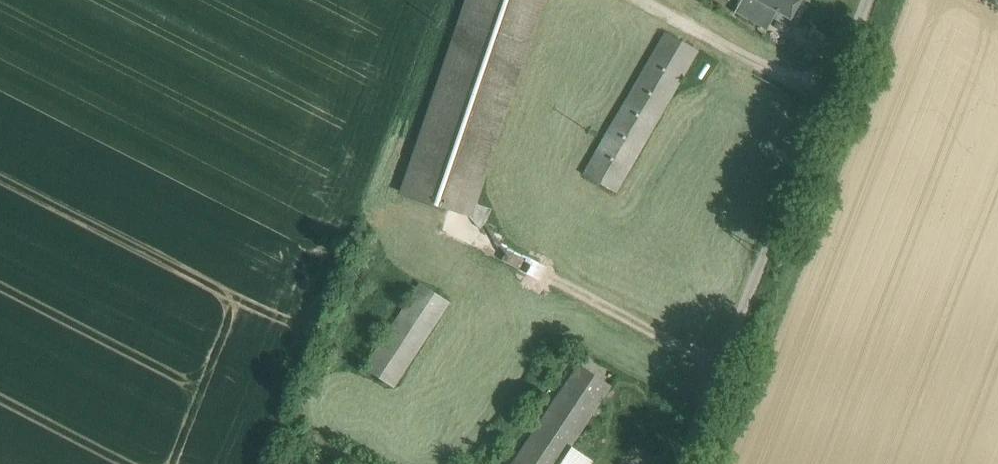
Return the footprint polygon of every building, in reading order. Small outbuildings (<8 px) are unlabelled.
[(404,193),(468,215),(541,0),(470,0),(404,193)] [(735,11),(767,29),(778,10),(791,18),(801,0),(741,0),(735,11)] [(666,33),(584,174),(615,192),(697,51),(666,33)] [(421,284),(366,368),(393,386),(447,302),(421,284)] [(514,463),(557,463),(569,446),(609,385),(579,365),(514,463)] [(557,463),(590,463),(592,461),(569,446),(557,463)]
